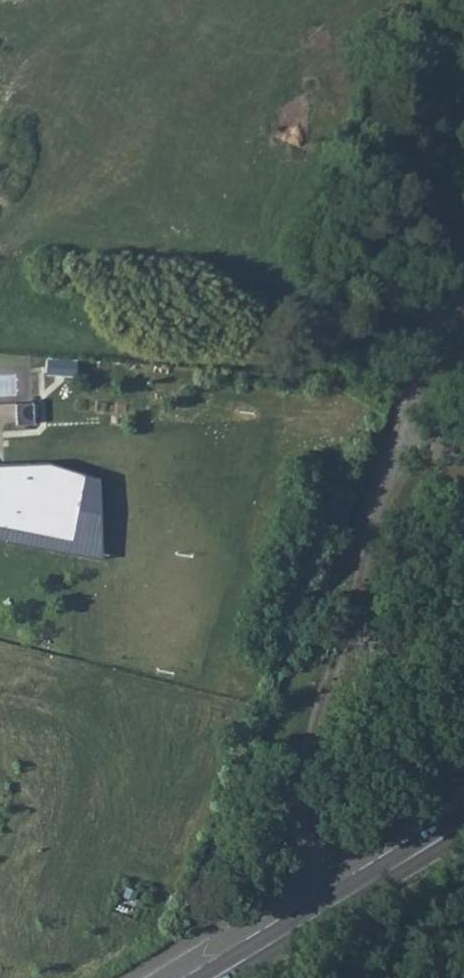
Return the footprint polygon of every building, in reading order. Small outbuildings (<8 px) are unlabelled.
[(15,403),(16,424),(37,423),(36,402),(15,403)] [(102,559),(102,479),(51,466),(0,466),(0,540),(102,559)]
